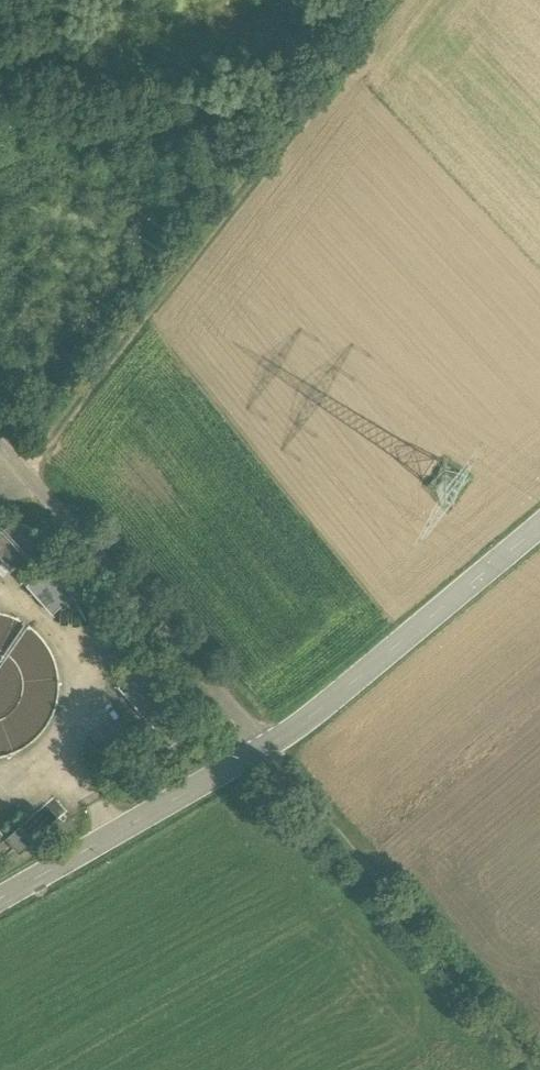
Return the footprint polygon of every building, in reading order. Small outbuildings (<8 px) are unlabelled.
[(38,546),(37,538),(32,531),(25,526),(17,525),(9,526),(2,531),(0,534),(0,557),(2,561),(9,565),(17,567),(25,565),(32,561),(37,554),(38,546)] [(56,561),(27,586),(52,615),(81,590),(56,561)] [(117,646),(118,644),(117,641),(116,638),(113,637),(110,636),(107,637),(105,638),(103,641),(103,644),(103,647),(105,649),(107,651),(110,651),(113,651),(116,649),(117,646)] [(145,664),(118,688),(170,747),(192,728),(163,692),(167,689),(145,664)] [(34,842),(21,827),(6,840),(20,855),(34,842)]
